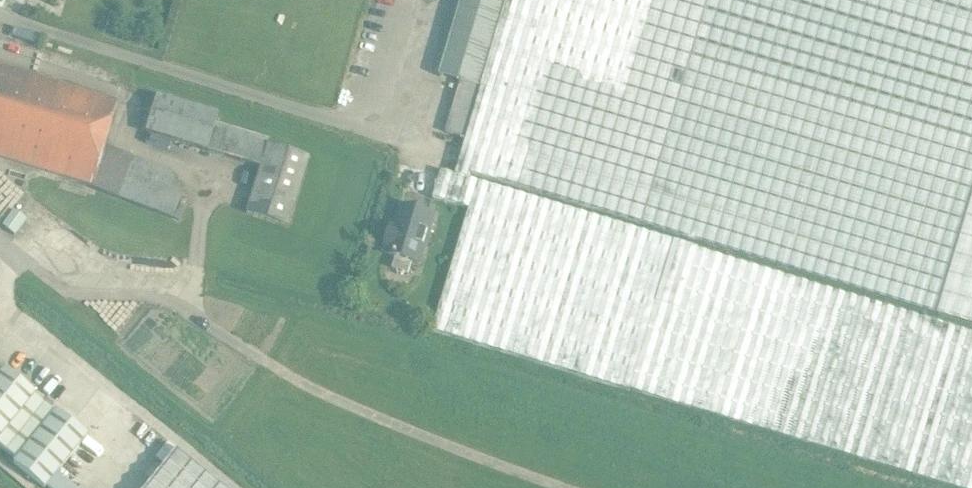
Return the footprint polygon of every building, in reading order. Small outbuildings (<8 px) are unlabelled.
[(466,139),(504,25),(497,15),(502,0),(464,0),(440,77),(461,83),(446,133),(466,139)] [(455,176),(469,179),(471,175),(971,326),(971,0),(502,0),(497,15),(504,25),(466,139),(455,176)] [(90,186),(117,102),(0,65),(0,158),(90,186)] [(215,122),(154,103),(145,133),(200,150),(200,149),(259,168),(245,213),(287,226),(309,159),(266,146),(268,141),(215,124),(215,122)] [(469,179),(455,176),(441,172),(432,199),(469,210),(432,333),(630,392),(863,461),(952,487),(971,487),(971,334),(469,179)] [(412,263),(419,265),(434,216),(403,207),(397,228),(392,227),(384,251),(389,253),(388,256),(396,258),(392,269),(408,274),(412,263)] [(2,226),(15,236),(26,221),(13,211),(2,226)] [(0,373),(0,437),(34,395),(35,393),(4,368),(1,371),(0,373)] [(3,455),(13,463),(54,412),(34,395),(0,437),(0,453),(3,455)] [(13,463),(44,487),(45,487),(87,434),(56,409),(54,412),(13,463)] [(176,450),(146,487),(223,487),(176,450)]
